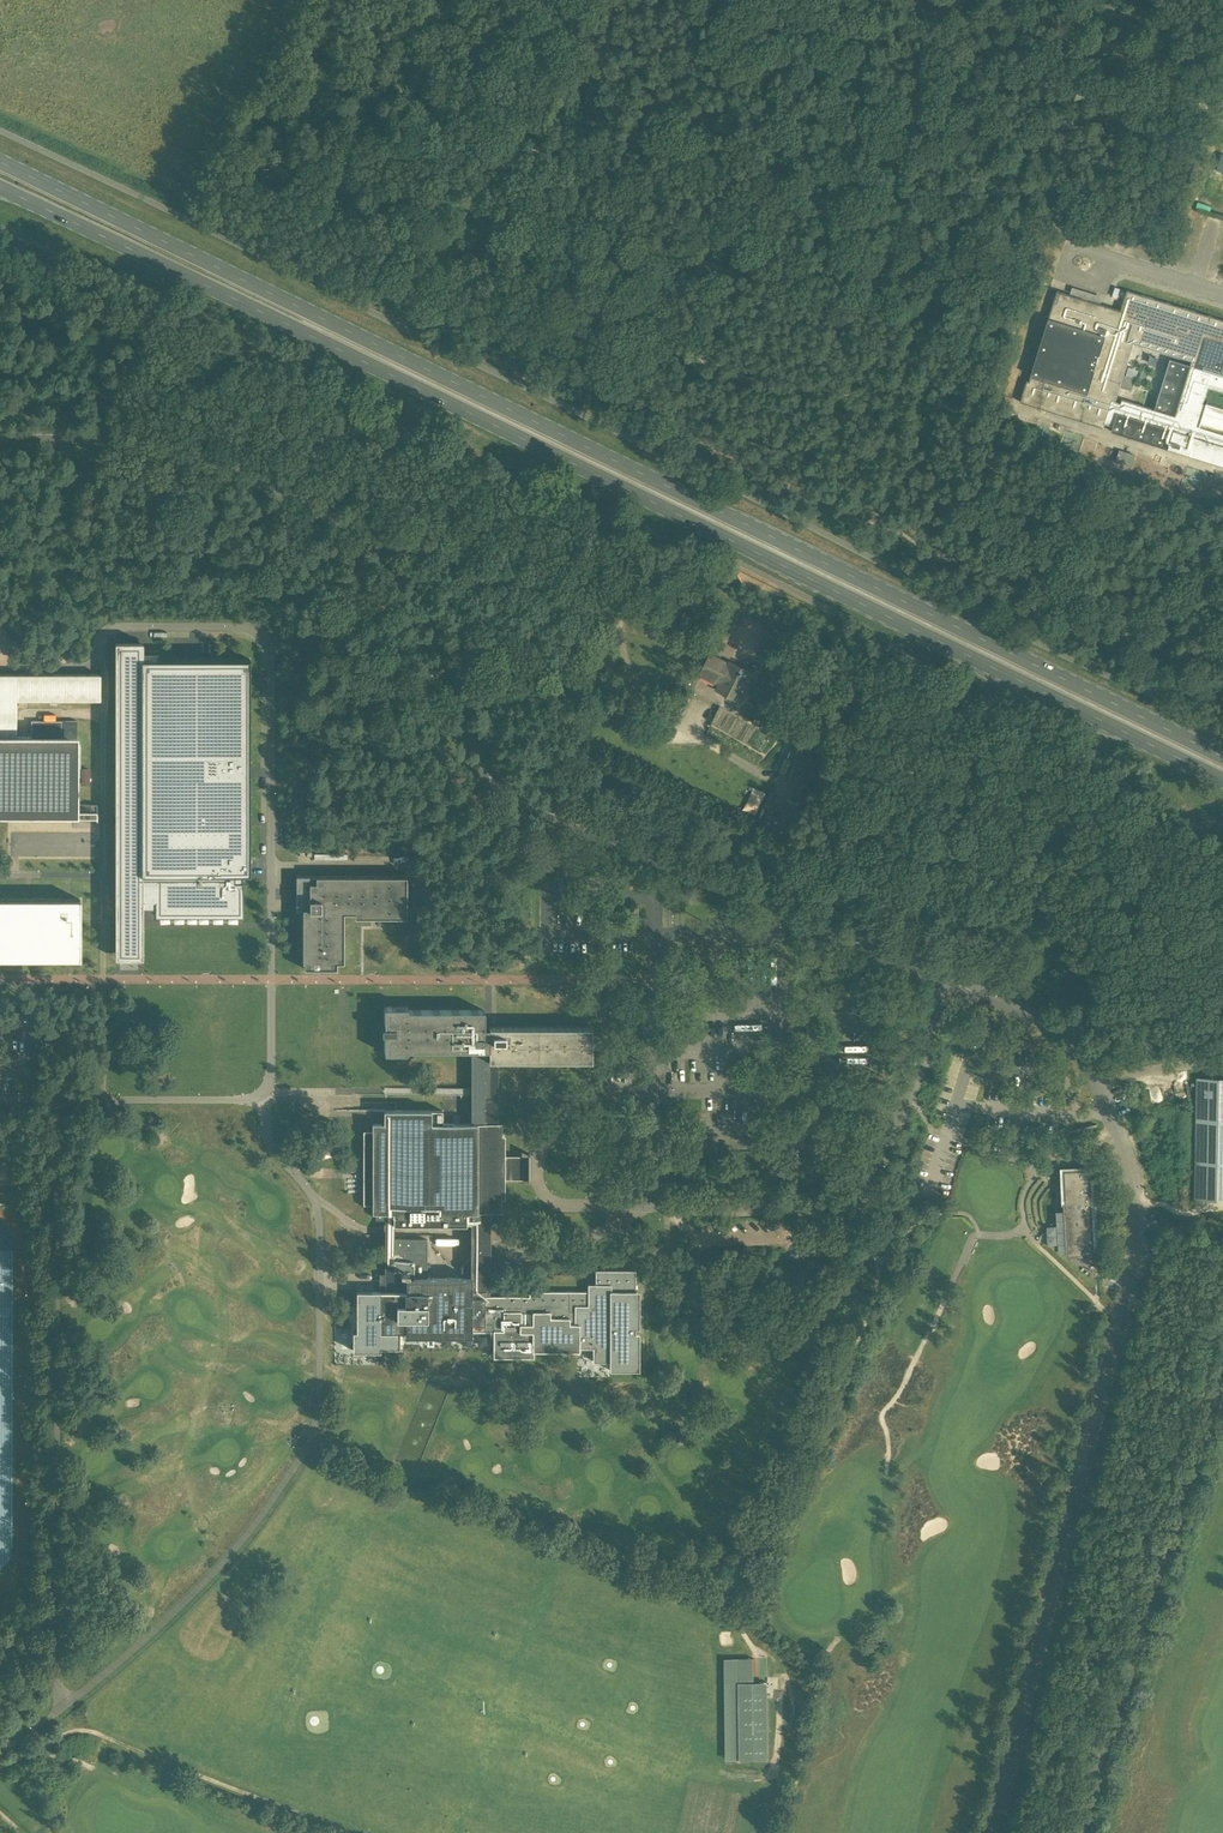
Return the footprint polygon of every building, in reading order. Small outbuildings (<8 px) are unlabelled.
[(1208,170),(1208,171),(1210,166),(1214,168),(1222,166),(1222,138),(1219,137),(1220,133),(1219,132),(1208,170)] [(1180,262),(1181,258),(1186,260),(1205,255),(1206,256),(1222,252),(1222,221),(1199,226),(1200,229),(1195,230),(1190,228),(1192,224),(1191,224),(1180,262)] [(1127,289),(1125,295),(1121,309),(1057,289),(1029,380),(1027,379),(1020,400),(1104,427),(1105,423),(1113,426),(1112,431),(1222,465),(1222,433),(1197,425),(1212,376),(1222,380),(1222,319),(1127,289)] [(1117,463),(1128,466),(1132,457),(1120,453),(1117,463)] [(115,928),(115,958),(143,958),(143,926),(143,907),(155,907),(155,915),(157,915),(157,911),(241,911),(241,915),(243,915),(243,880),(242,880),(242,878),(242,874),(250,874),(250,871),(250,659),(158,659),(158,652),(143,652),(143,642),(115,642),(115,652),(115,823),(115,871),(115,884),(115,907),(115,923),(115,925),(115,928)] [(739,700),(753,673),(730,661),(727,666),(721,663),(722,660),(710,654),(700,675),(718,684),(716,689),(739,700)] [(97,819),(97,812),(98,812),(97,804),(78,804),(78,743),(78,720),(62,720),(32,720),(32,737),(17,737),(17,699),(100,699),(100,675),(100,674),(88,674),(52,674),(9,674),(0,674),(0,819),(97,819)] [(815,758),(793,748),(789,759),(811,768),(815,758)] [(304,966),(337,966),(337,961),(343,961),(344,911),(355,911),(355,916),(406,916),(406,876),(297,876),(297,909),(304,909),(303,961),(304,961),(304,966)] [(80,958),(80,898),(0,898),(0,958),(80,958)] [(381,1350),(381,1346),(400,1346),(400,1330),(405,1330),(405,1336),(472,1336),(472,1331),(494,1331),(494,1356),(534,1356),(534,1350),(579,1350),(579,1347),(593,1346),(593,1360),(610,1360),(610,1369),(639,1369),(639,1290),(635,1290),(635,1269),(595,1269),(595,1283),(588,1283),(588,1290),(529,1290),(529,1295),(491,1295),(490,1258),(491,1258),(491,1246),(491,1210),(502,1210),(502,1178),(529,1178),(529,1154),(502,1154),(502,1123),(498,1123),(498,1059),(592,1060),(592,1027),(485,1026),(485,1009),(408,1009),(408,1005),(386,1005),(386,1025),(384,1025),(384,1031),(386,1031),(386,1051),(408,1051),(408,1048),(472,1049),(472,1091),(472,1122),(442,1122),(442,1108),(384,1108),(384,1122),(372,1122),(372,1131),(367,1131),(366,1200),(372,1200),(372,1209),(385,1209),(385,1229),(385,1290),(357,1290),(357,1330),(353,1330),(353,1350),(381,1350)] [(1197,1078),(1195,1199),(1222,1199),(1222,1078),(1197,1078)] [(1100,1287),(1100,1284),(1099,1249),(1096,1178),(1098,1174),(1097,1174),(1092,1170),(1092,1169),(1065,1170),(1067,1207),(1042,1234),(1100,1287)] [(768,1760),(767,1682),(754,1683),(753,1658),(739,1658),(740,1760),(768,1760)]
